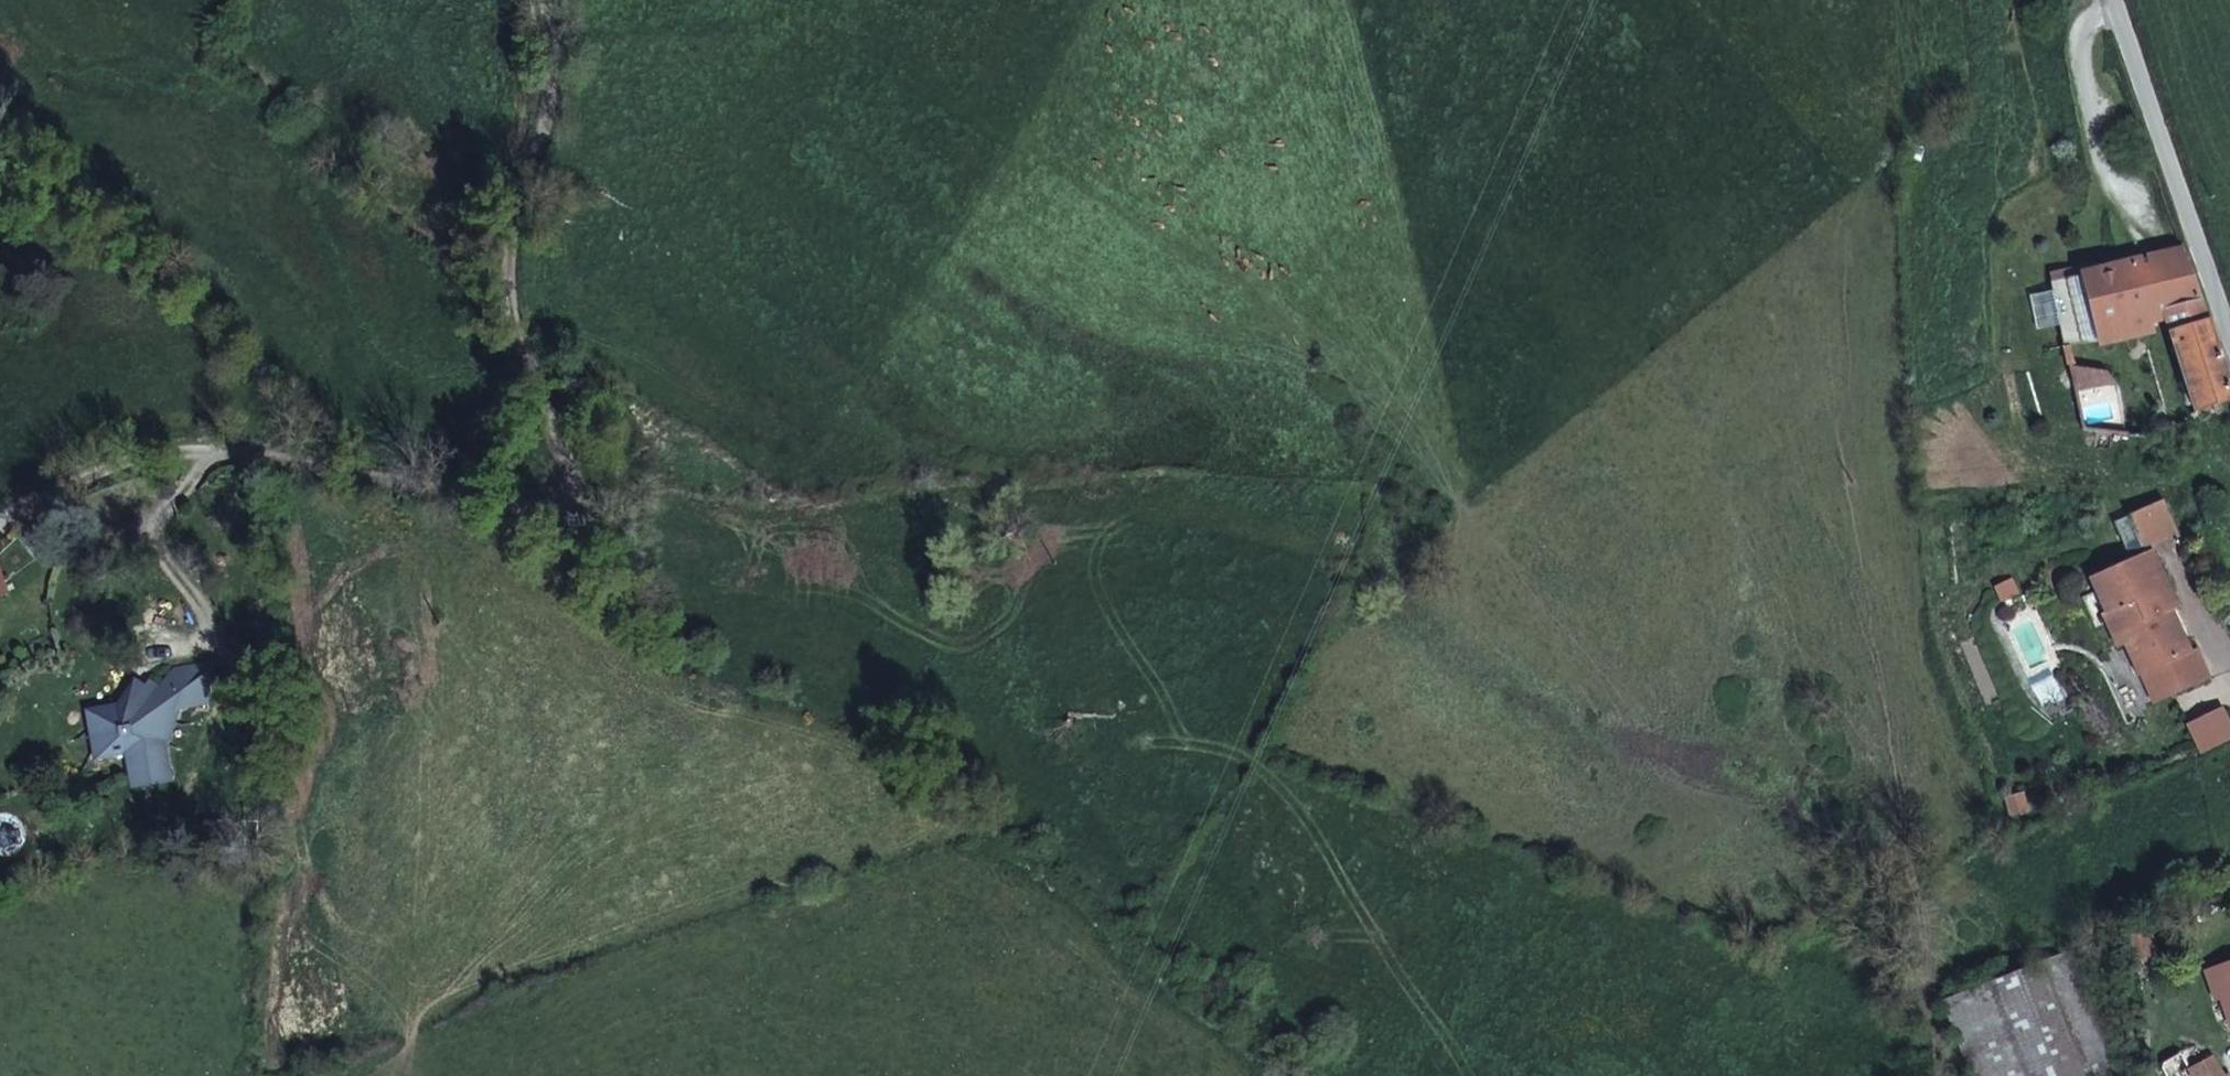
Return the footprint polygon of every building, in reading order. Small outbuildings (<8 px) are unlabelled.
[(2193,413),(2212,408),(2216,416),(2220,419),(2225,418),(2229,414),(2227,405),(2229,403),(2229,389),(2184,251),(2089,280),(2109,348),(2157,338),(2152,320),(2166,318),(2193,413)] [(2122,379),(2087,380),(2101,436),(2134,441),(2122,379)] [(2167,503),(2132,517),(2144,544),(2178,529),(2167,503)] [(2178,529),(2144,544),(2146,549),(2180,534),(2178,529)] [(2154,553),(2093,579),(2099,594),(2107,590),(2115,606),(2105,611),(2121,648),(2128,645),(2143,679),(2164,669),(2193,655),(2187,644),(2176,647),(2165,619),(2172,615),(2179,611),(2154,553)] [(2172,615),(2165,619),(2176,647),(2187,644),(2172,615)] [(2193,655),(2164,669),(2177,698),(2207,683),(2193,655)] [(2177,698),(2164,669),(2143,679),(2155,708),(2177,698)] [(123,680),(109,710),(75,716),(82,744),(115,738),(123,771),(160,765),(152,729),(166,727),(163,710),(170,708),(166,686),(143,692),(123,680)] [(1966,1075),(2125,1075),(2080,945),(1939,994),(1966,1075)] [(2212,985),(2229,1037),(2229,979),(2212,985)]
